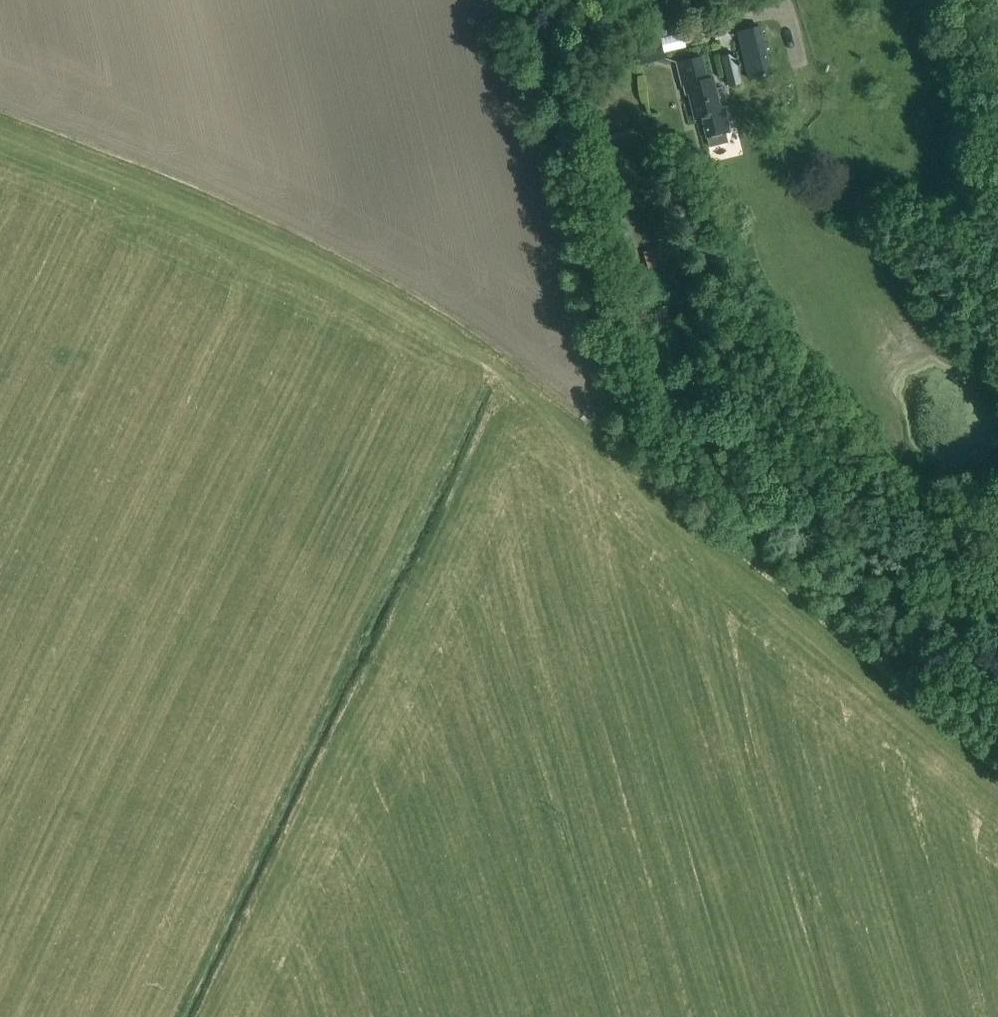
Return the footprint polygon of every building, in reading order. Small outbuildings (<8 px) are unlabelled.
[(749,77),(771,72),(760,27),(738,32),(749,77)] [(631,41),(636,66),(665,59),(660,35),(631,41)] [(728,85),(742,82),(735,52),(721,56),(728,85)] [(695,119),(701,117),(706,137),(708,137),(710,146),(728,141),(726,133),(731,131),(726,111),(721,112),(712,76),(707,77),(702,56),(677,63),(683,86),(687,85),(695,119)] [(619,236),(631,234),(627,214),(615,216),(619,236)]
